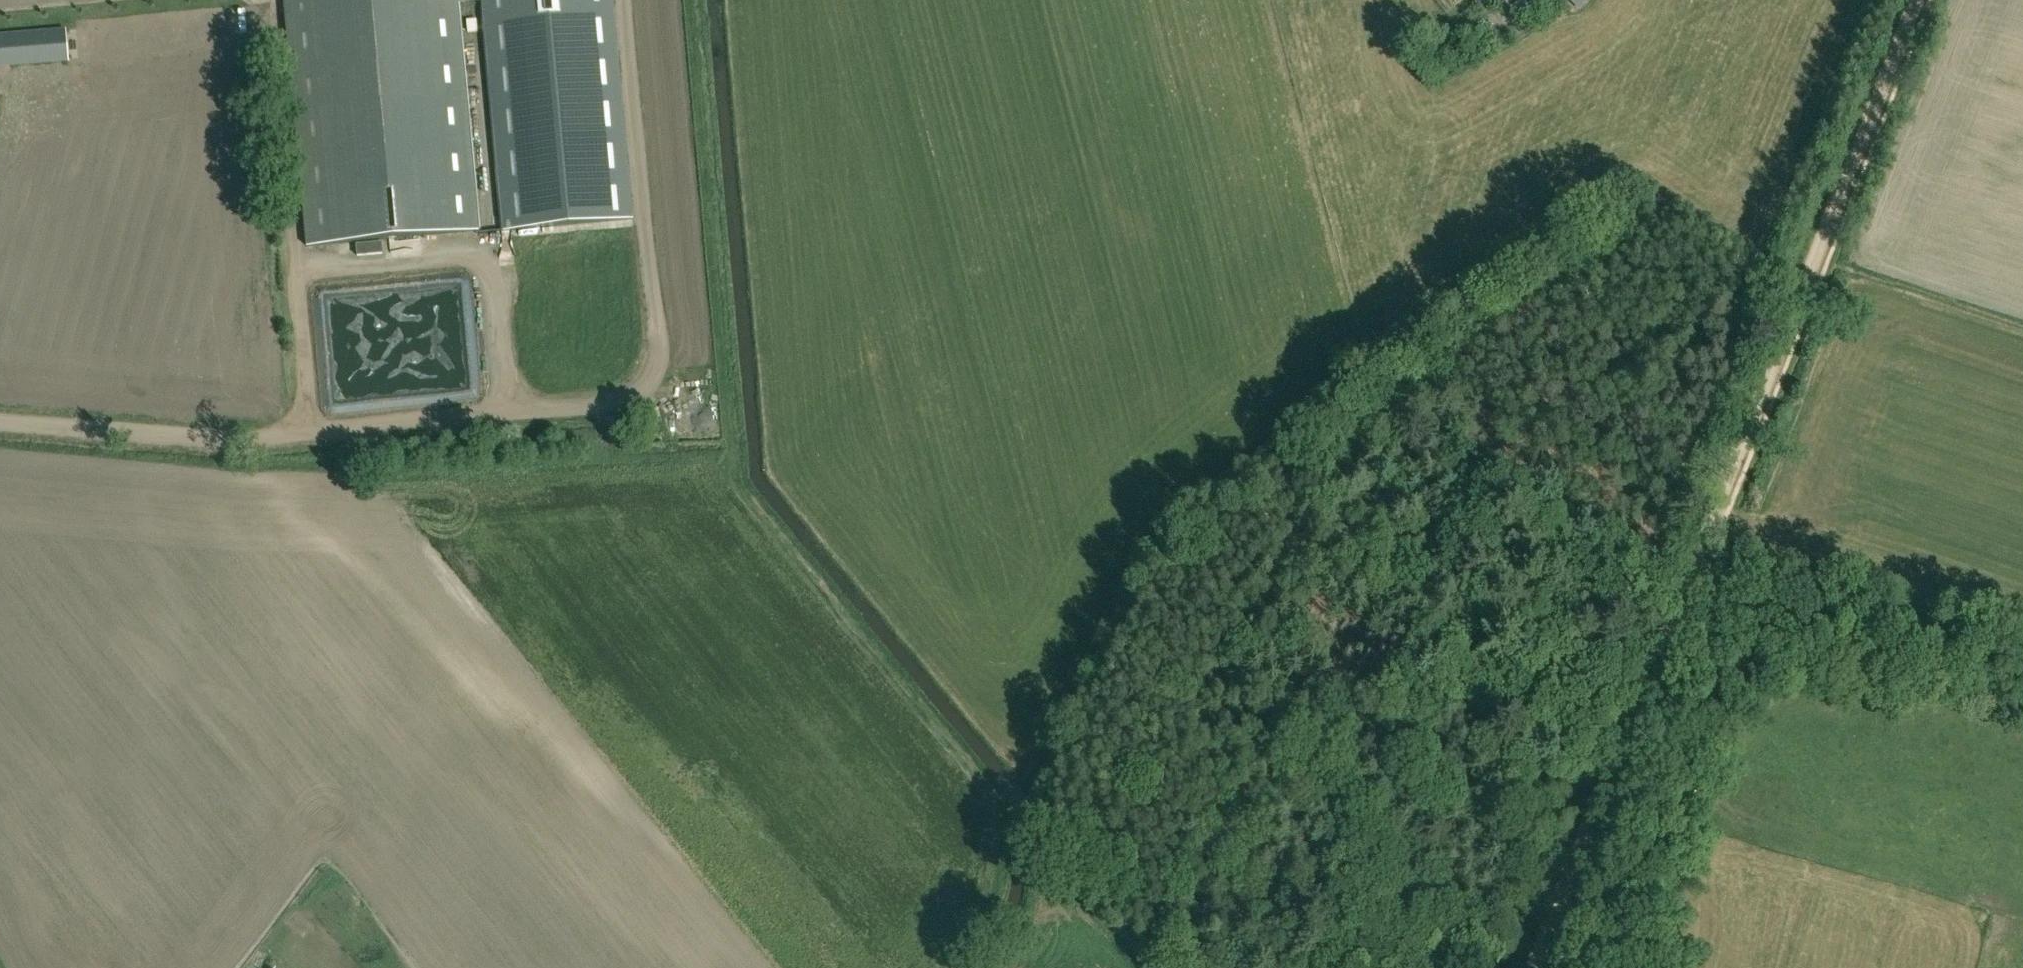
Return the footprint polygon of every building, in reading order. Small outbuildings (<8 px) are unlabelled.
[(284,0),(307,247),(479,231),(458,0),(287,0),(284,0)] [(499,229),(596,219),(574,0),(481,0),(499,229)] [(1521,0),(1502,0),(1509,9),(1521,0)] [(67,60),(65,30),(0,35),(0,65),(67,60)]
